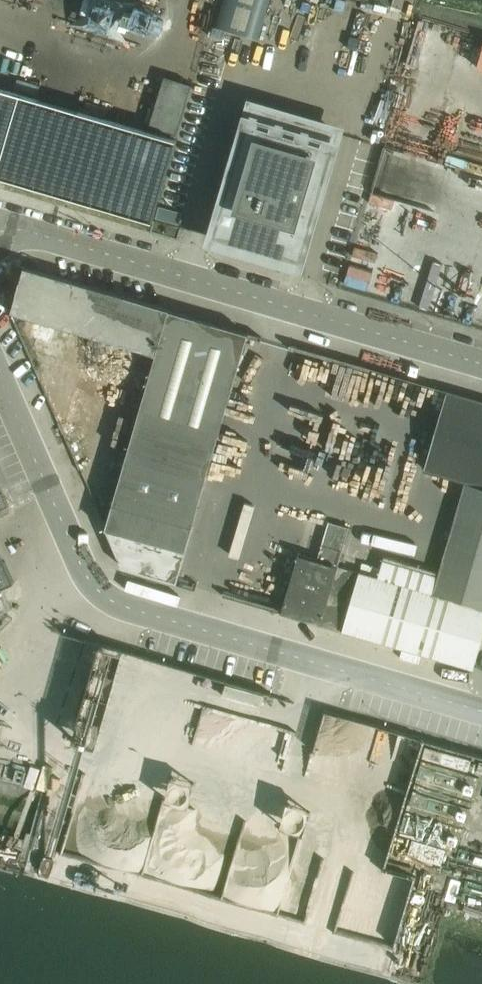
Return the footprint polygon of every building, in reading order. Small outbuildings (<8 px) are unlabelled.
[(216,28),(259,41),(271,0),(224,0),(216,28)] [(153,222),(154,221),(177,141),(0,89),(0,178),(153,222)] [(254,109),(216,239),(298,263),(309,225),(336,135),(336,133),(254,109)] [(394,208),(397,198),(373,192),(371,203),(394,208)] [(357,246),(347,283),(369,289),(379,251),(357,246)] [(12,312),(11,314),(34,320),(27,344),(36,340),(50,372),(70,378),(82,334),(157,356),(107,530),(118,556),(123,568),(177,584),(178,583),(249,334),(196,319),(170,311),(171,311),(25,268),(12,312)] [(440,576),(434,595),(481,609),(481,402),(448,392),(426,471),(467,483),(440,576)] [(0,511),(2,514),(9,511),(7,508),(10,507),(0,485),(0,511)] [(300,556),(283,614),(321,625),(338,567),(350,528),(328,522),(316,560),(300,556)] [(15,583),(0,550),(0,590),(15,583)] [(345,632),(474,669),(481,641),(481,609),(434,595),(440,576),(384,559),(379,579),(362,574),(345,632)] [(338,567),(321,625),(345,632),(362,574),(338,567)] [(84,645),(67,720),(82,724),(92,680),(100,682),(106,658),(103,657),(104,650),(84,645)]
